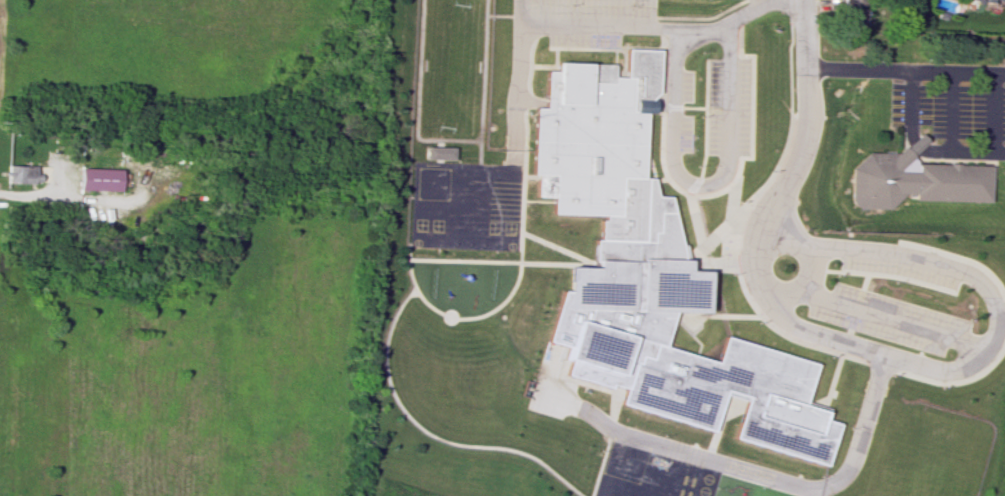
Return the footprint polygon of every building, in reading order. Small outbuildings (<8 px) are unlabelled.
[(844,25),(862,25),(861,0),(843,0),(844,25)] [(568,361),(564,374),(607,387),(608,384),(619,387),(623,388),(619,404),(710,430),(722,392),(729,394),(744,398),(732,439),(823,466),(837,424),(820,419),(822,411),(801,404),(814,363),(721,334),(713,361),(660,345),(670,314),(671,311),(699,312),(700,271),(682,271),(683,261),(683,258),(665,196),(658,196),(653,196),(649,179),(639,178),(642,112),(646,112),(648,112),(648,96),(652,93),(654,52),(624,51),(623,79),(614,78),(609,78),(610,65),(554,63),(554,66),(554,72),(544,71),(542,107),(531,107),(528,176),(532,176),(531,199),(549,199),(548,215),(600,218),(599,238),(593,239),(593,263),(593,267),(562,266),(563,290),(560,290),(545,340),(565,345),(560,358),(568,361)] [(453,146),(425,146),(425,159),(453,160),(453,146)] [(914,163),(990,165),(988,202),(912,199),(912,193),(904,193),(887,208),(848,205),(849,168),(865,152),(892,153),(901,146),(912,156),(909,158),(914,163)] [(40,183),(40,173),(34,173),(35,165),(6,165),(5,182),(40,183)] [(79,189),(127,190),(127,170),(79,169),(79,189)]
